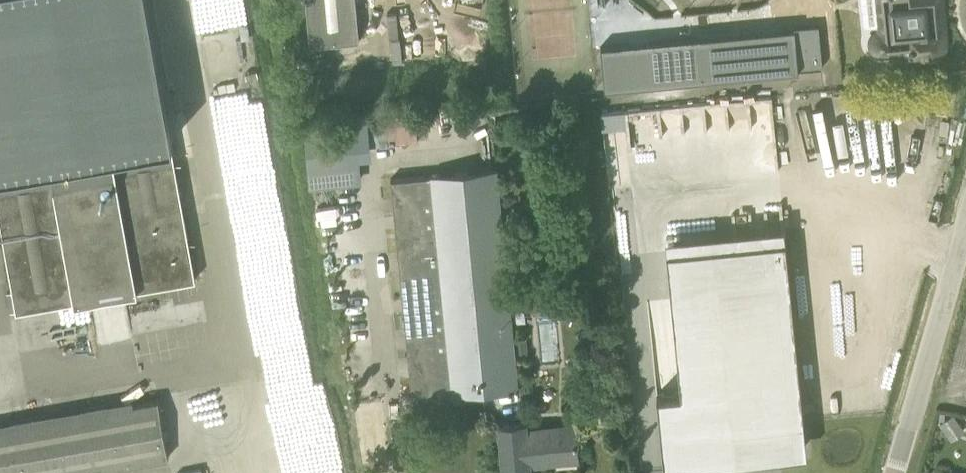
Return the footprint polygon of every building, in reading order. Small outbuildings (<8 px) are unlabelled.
[(144,0),(0,0),(0,231),(11,290),(6,291),(10,311),(194,278),(144,0)] [(360,40),(356,0),(306,0),(310,45),(360,40)] [(937,12),(936,0),(884,0),(887,28),(875,29),(873,31),(870,33),(869,36),(867,39),(868,42),(868,46),(869,48),(870,51),(872,53),(874,54),(876,56),(878,56),(902,54),(903,63),(935,60),(938,59),(941,58),(943,56),(945,54),(947,51),(948,48),(949,45),(949,41),(945,11),(937,12)] [(821,66),(818,26),(601,45),(605,86),(821,66)] [(494,169),(389,180),(412,396),(518,386),(506,281),(494,169)] [(664,468),(737,461),(736,457),(803,450),(800,422),(804,422),(786,239),(666,251),(671,298),(681,393),(657,395),(664,468)] [(168,457),(157,399),(0,427),(0,472),(76,472),(168,457)] [(307,460),(339,455),(334,424),(314,427),(310,403),(284,406),(288,433),(302,431),(307,460)] [(965,430),(954,413),(938,422),(949,440),(965,430)] [(219,462),(220,472),(250,468),(242,415),(202,421),(209,463),(219,462)] [(539,457),(539,459),(555,457),(555,461),(576,459),(578,459),(573,427),(527,432),(526,422),(499,425),(504,472),(526,472),(530,472),(529,458),(539,457)]
